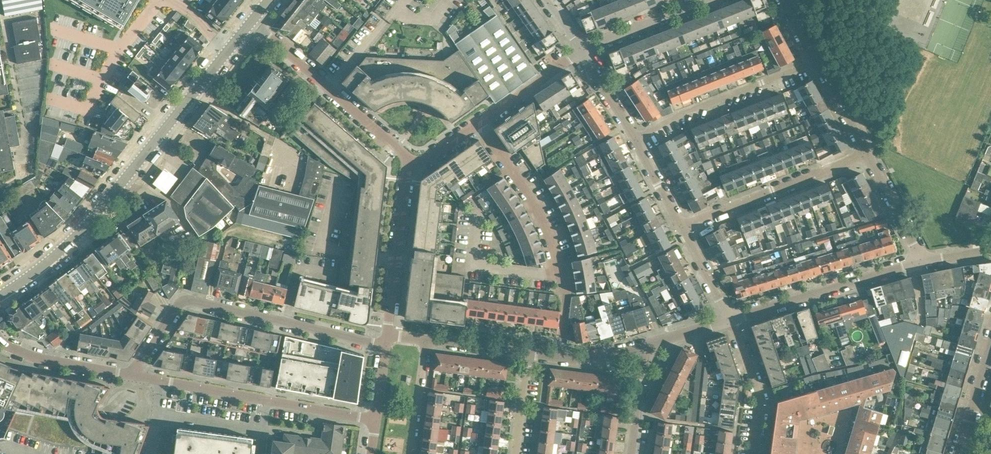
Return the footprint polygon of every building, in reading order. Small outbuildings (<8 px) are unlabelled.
[(137,0),(78,0),(82,2),(81,4),(87,8),(88,6),(93,9),(92,11),(98,14),(99,12),(104,15),(103,17),(109,21),(110,19),(115,22),(114,24),(121,27),(121,28),(137,0)] [(223,0),(212,0),(210,3),(227,17),(234,8),(223,0)] [(241,0),(223,0),(234,8),(241,0)] [(315,17),(293,0),(288,7),(300,17),(301,16),(310,24),(315,17)] [(320,10),(311,3),(307,0),(293,0),(315,17),(320,11),(320,10)] [(322,0),(307,0),(311,3),(320,10),(320,11),(321,11),(327,4),(323,1),(322,0)] [(337,9),(342,4),(337,0),(326,0),(337,9)] [(534,5),(530,0),(522,0),(513,7),(519,15),(534,5)] [(621,0),(618,0),(611,3),(617,20),(627,16),(621,0)] [(633,0),(621,0),(627,16),(637,12),(633,0)] [(644,0),(633,0),(637,12),(648,8),(644,0)] [(750,0),(742,0),(739,1),(746,18),(756,14),(750,0)] [(763,0),(750,0),(756,14),(758,21),(770,16),(763,0)] [(746,18),(739,1),(729,5),(736,22),(746,18)] [(227,17),(210,3),(202,12),(220,26),(221,24),(227,17)] [(617,20),(611,3),(601,7),(607,24),(617,20)] [(597,28),(591,11),(588,4),(577,9),(586,32),(597,28)] [(537,74),(531,65),(504,26),(498,17),(497,15),(492,8),(489,5),(483,10),(492,18),(482,25),(523,83),(537,74)] [(498,17),(502,15),(496,5),(494,7),(492,8),(497,15),(498,17)] [(525,24),(540,13),(534,5),(519,15),(525,24)] [(736,22),(729,5),(719,9),(726,26),(736,22)] [(300,17),(288,7),(282,14),(294,24),(295,23),(302,28),(303,29),(306,26),(312,31),(314,28),(310,24),(301,16),(300,17)] [(607,24),(601,7),(591,11),(597,28),(607,24)] [(726,26),(719,9),(709,13),(716,30),(726,26)] [(531,33),(546,22),(540,13),(525,24),(531,33)] [(716,30),(709,13),(699,17),(706,34),(716,30)] [(302,28),(295,23),(294,24),(282,14),(272,27),(290,30),(287,34),(293,39),(302,28)] [(508,23),(502,15),(498,17),(504,26),(506,24),(508,23)] [(18,62),(42,58),(39,39),(42,39),(37,17),(13,21),(18,44),(15,44),(18,62)] [(706,34),(699,17),(689,21),(696,38),(706,34)] [(187,20),(184,25),(185,26),(192,31),(195,27),(196,26),(188,19),(187,20)] [(696,38),(689,21),(679,25),(686,42),(696,38)] [(350,33),(355,27),(352,25),(348,22),(343,28),(350,33)] [(516,31),(510,22),(508,23),(506,24),(512,33),(516,31)] [(538,41),(552,31),(546,22),(531,33),(538,41)] [(452,25),(447,31),(449,34),(452,37),(451,38),(459,50),(490,94),(496,102),(523,83),(482,25),(469,34),(461,40),(456,29),(454,30),(452,25)] [(686,42),(679,25),(669,29),(676,46),(686,42)] [(762,43),(780,33),(775,25),(757,34),(757,35),(761,41),(754,45),(756,48),(762,44),(762,43)] [(343,28),(337,35),(338,36),(344,40),(350,33),(343,28)] [(676,46),(669,29),(659,33),(666,50),(676,46)] [(522,40),(516,31),(512,33),(518,42),(522,40)] [(539,55),(559,41),(552,31),(538,41),(532,45),(539,55)] [(203,46),(185,32),(178,41),(196,55),(203,46)] [(666,50),(659,33),(649,37),(656,54),(666,50)] [(766,52),(784,42),(780,33),(762,43),(762,44),(765,50),(759,53),(761,55),(767,52),(766,52)] [(338,36),(332,43),(338,47),(338,48),(344,40),(338,36)] [(656,54),(649,37),(640,41),(646,58),(656,54)] [(337,49),(324,39),(323,38),(319,42),(332,54),(337,49)] [(524,51),(528,49),(522,40),(518,42),(524,51)] [(10,94),(0,42),(0,41),(0,96),(10,94)] [(196,55),(178,41),(172,49),(189,64),(196,55)] [(646,58),(640,41),(630,45),(636,62),(646,58)] [(332,54),(319,42),(310,54),(323,65),(332,54)] [(771,60),(789,51),(784,42),(766,52),(767,52),(771,60)] [(636,62),(630,45),(620,49),(626,66),(636,62)] [(189,64),(172,49),(165,58),(182,72),(189,64)] [(533,56),(528,49),(524,51),(529,58),(533,56)] [(629,72),(626,66),(620,49),(608,53),(618,77),(629,72)] [(458,50),(443,60),(366,56),(358,66),(357,65),(342,82),(374,110),(377,109),(379,107),(382,106),(384,104),(388,103),(391,102),(394,101),(397,100),(398,100),(401,100),(404,99),(408,99),(411,99),(416,100),(419,101),(421,101),(424,102),(427,103),(430,104),(432,106),(436,108),(438,109),(441,111),(443,113),(444,114),(446,116),(448,118),(449,120),(450,122),(490,94),(459,50),(458,50)] [(763,68),(756,51),(747,54),(754,72),(763,68)] [(781,66),(794,59),(789,51),(771,60),(775,67),(767,70),(768,74),(779,70),(780,69),(781,68),(781,66)] [(754,72),(747,54),(738,58),(745,76),(754,72)] [(182,72),(165,58),(158,66),(176,80),(182,72)] [(745,76),(738,58),(729,61),(736,79),(745,76)] [(700,93),(693,75),(688,77),(681,60),(677,62),(684,79),(691,97),(700,93)] [(736,79),(729,61),(720,65),(727,83),(736,79)] [(642,74),(648,69),(645,66),(644,63),(638,65),(640,69),(639,70),(642,74)] [(274,103),(291,81),(287,77),(288,76),(282,72),(281,73),(271,65),(267,70),(266,70),(264,73),(264,74),(257,83),(254,81),(246,92),(249,94),(256,100),(260,103),(267,108),(274,113),(279,107),(274,103)] [(727,83),(720,65),(715,67),(711,68),(718,86),(727,83)] [(176,80),(158,66),(151,75),(169,89),(176,80)] [(718,86),(711,68),(701,72),(708,90),(718,86)] [(138,78),(140,76),(132,70),(128,76),(130,77),(124,84),(129,89),(129,90),(142,100),(143,99),(144,100),(146,100),(150,96),(150,94),(148,92),(152,88),(147,85),(138,78)] [(584,92),(581,87),(581,86),(575,78),(573,74),(571,71),(534,96),(536,99),(541,107),(544,111),(549,107),(551,110),(555,108),(553,105),(571,93),(573,96),(575,99),(585,93),(584,92)] [(708,90),(701,72),(693,75),(700,93),(708,90)] [(649,84),(643,75),(625,88),(630,96),(648,84),(649,84)] [(659,77),(653,81),(654,80),(657,87),(663,85),(659,77)] [(691,97),(684,79),(675,83),(682,100),(691,97)] [(817,90),(812,81),(798,88),(803,97),(817,90)] [(682,100),(675,83),(665,86),(672,104),(682,100)] [(654,92),(648,84),(630,96),(635,104),(653,93),(654,92)] [(822,99),(817,90),(803,97),(808,107),(822,99)] [(303,110),(311,100),(304,93),(296,103),(303,110)] [(641,113),(658,101),(653,93),(635,104),(641,113)] [(258,106),(260,103),(256,100),(249,94),(240,106),(238,106),(237,108),(237,110),(236,111),(259,125),(264,116),(254,110),(258,106)] [(788,113),(780,94),(770,98),(778,117),(788,113)] [(117,95),(111,102),(129,117),(128,117),(135,122),(141,114),(117,95)] [(778,117),(770,98),(761,101),(768,120),(773,117),(778,130),(782,128),(780,122),(778,117)] [(575,99),(566,105),(569,109),(577,103),(575,99)] [(578,118),(594,107),(589,99),(572,109),(578,118)] [(827,109),(822,99),(808,107),(813,116),(827,109)] [(538,135),(540,134),(536,116),(535,111),(533,102),(533,101),(494,129),(511,154),(521,147),(523,150),(539,139),(538,135)] [(673,112),(670,105),(668,106),(663,109),(658,101),(641,113),(646,121),(651,117),(659,112),(661,116),(663,115),(673,112)] [(768,120),(761,101),(751,105),(758,123),(768,120)] [(129,117),(111,102),(106,108),(106,109),(104,116),(105,116),(101,130),(115,134),(116,132),(116,133),(128,117),(129,117)] [(300,115),(288,129),(296,136),(298,134),(335,167),(334,168),(357,182),(338,245),(354,247),(373,249),(377,250),(387,166),(314,103),(302,117),(300,115)] [(210,104),(202,115),(218,125),(217,126),(234,137),(236,138),(239,133),(229,126),(233,120),(227,115),(210,104)] [(566,105),(557,111),(559,115),(569,109),(566,105)] [(758,123),(751,105),(741,109),(748,127),(758,123)] [(535,111),(536,116),(544,111),(541,107),(535,111)] [(584,126),(600,115),(594,107),(578,118),(581,122),(575,126),(577,130),(583,125),(584,126)] [(551,110),(557,119),(561,117),(559,115),(557,111),(555,108),(551,110)] [(748,127),(741,109),(731,113),(738,131),(748,127)] [(818,125),(832,118),(827,109),(813,116),(818,125)] [(11,148),(22,146),(16,116),(6,118),(5,110),(0,111),(0,172),(15,169),(11,148)] [(653,121),(661,116),(659,112),(651,117),(653,121)] [(738,131),(731,113),(721,117),(727,132),(728,135),(738,131)] [(218,125),(202,115),(193,126),(210,136),(216,128),(218,129),(216,132),(231,142),(234,137),(217,126),(218,125)] [(589,134),(605,123),(600,115),(584,126),(589,134)] [(56,142),(60,128),(78,133),(80,126),(43,116),(39,160),(47,164),(50,158),(58,161),(59,159),(63,161),(70,153),(72,150),(79,153),(80,154),(81,153),(81,152),(82,148),(84,144),(74,141),(71,149),(65,146),(56,142)] [(727,132),(721,117),(711,121),(719,140),(724,138),(722,134),(727,132)] [(556,131),(570,122),(568,118),(554,127),(556,131)] [(823,135),(837,127),(832,118),(818,125),(823,135)] [(719,140),(711,121),(701,125),(709,144),(719,140)] [(594,142),(610,132),(605,123),(589,134),(594,142)] [(709,144),(701,125),(691,129),(699,148),(709,144)] [(842,137),(837,127),(823,135),(828,144),(842,137)] [(678,147),(676,144),(688,138),(687,137),(691,135),(689,130),(658,146),(663,155),(678,147)] [(805,159),(797,139),(791,141),(786,130),(782,131),(785,138),(789,148),(795,163),(805,159)] [(89,146),(89,148),(116,158),(127,143),(121,141),(122,138),(116,136),(115,138),(95,131),(95,132),(92,140),(89,146)] [(552,140),(559,135),(556,131),(549,135),(552,140)] [(581,139),(578,134),(572,138),(575,143),(581,139)] [(815,156),(807,135),(797,139),(805,159),(815,156)] [(618,146),(613,137),(595,147),(597,152),(592,154),(594,158),(595,159),(618,146)] [(847,146),(842,137),(828,144),(833,153),(847,146)] [(478,139),(470,145),(485,167),(493,161),(494,161),(478,139)] [(536,169),(545,163),(539,139),(523,150),(536,169)] [(263,148),(261,153),(268,158),(272,145),(265,142),(263,148)] [(89,148),(89,146),(84,144),(82,148),(88,150),(95,153),(93,157),(92,159),(109,166),(116,158),(89,148)] [(684,144),(678,147),(663,155),(668,164),(689,153),(684,144)] [(252,174),(253,175),(257,168),(256,168),(256,169),(219,146),(218,146),(215,145),(209,154),(208,154),(199,170),(206,177),(234,206),(233,208),(236,213),(239,211),(252,203),(259,184),(260,181),(249,178),(252,174)] [(470,145),(461,151),(476,173),(485,167),(470,145)] [(713,155),(723,151),(721,145),(711,149),(712,152),(713,155)] [(609,163),(623,156),(618,146),(595,159),(594,158),(587,162),(587,163),(579,167),(584,176),(588,174),(586,169),(588,168),(588,167),(597,162),(600,160),(603,167),(609,163)] [(826,157),(824,152),(822,146),(815,149),(817,154),(820,160),(826,157)] [(795,163),(789,148),(779,152),(785,167),(795,163)] [(549,171),(568,159),(562,149),(546,159),(549,171)] [(461,151),(453,157),(468,179),(476,173),(461,151)] [(713,155),(712,152),(707,154),(705,151),(701,153),(703,159),(713,155)] [(775,171),(769,155),(767,151),(758,155),(759,158),(765,175),(775,171)] [(785,167),(779,152),(769,155),(775,171),(785,167)] [(264,171),(268,158),(261,153),(256,168),(257,168),(264,171)] [(694,163),(689,153),(668,164),(673,174),(694,163)] [(587,162),(583,154),(575,158),(579,167),(587,163),(587,162)] [(92,159),(93,157),(86,155),(81,166),(102,174),(109,166),(92,159)] [(318,194),(325,165),(308,155),(305,176),(300,194),(259,184),(252,203),(239,211),(238,212),(244,213),(250,215),(256,216),(261,217),(266,219),(272,220),(278,222),(284,223),(289,225),(295,226),(304,229),(316,194),(318,194)] [(755,178),(749,162),(748,158),(742,161),(740,155),(736,157),(738,162),(746,182),(755,178)] [(628,165),(623,156),(609,163),(614,173),(628,165)] [(453,157),(445,163),(460,185),(468,179),(453,157)] [(55,168),(58,161),(50,158),(47,164),(55,168)] [(765,175),(759,158),(749,162),(755,178),(765,175)] [(678,183),(699,172),(696,166),(702,163),(701,159),(698,161),(694,163),(673,174),(678,183)] [(47,164),(39,160),(38,170),(43,173),(47,164)] [(713,166),(711,160),(704,162),(707,169),(713,166)] [(746,182),(738,162),(728,166),(729,171),(736,186),(746,182)] [(445,163),(436,169),(451,190),(460,185),(445,163)] [(633,175),(628,165),(614,173),(609,175),(614,184),(616,183),(616,184),(633,175)] [(99,179),(81,170),(79,173),(66,166),(63,172),(74,178),(73,179),(91,189),(99,179)] [(234,206),(206,177),(193,167),(170,196),(184,206),(186,217),(199,235),(214,226),(233,208),(234,206)] [(546,183),(549,188),(566,178),(562,172),(560,168),(543,179),(546,183)] [(436,169),(421,180),(445,195),(451,190),(436,169)] [(736,186),(729,171),(725,172),(724,170),(719,172),(726,190),(736,186)] [(166,173),(163,171),(154,183),(157,185),(163,189),(166,192),(175,180),(172,178),(166,173)] [(704,181),(699,172),(678,183),(683,193),(704,181)] [(973,180),(981,183),(982,178),(990,182),(990,177),(986,175),(981,173),(977,172),(974,179),(973,180)] [(848,192),(866,183),(861,173),(848,180),(847,179),(847,178),(846,178),(845,177),(844,177),(843,176),(842,177),(841,177),(839,178),(844,189),(841,191),(834,193),(836,198),(842,195),(848,192)] [(67,175),(62,183),(82,199),(91,189),(73,179),(67,175)] [(621,193),(638,184),(633,175),(616,184),(621,193)] [(704,181),(683,193),(688,202),(702,194),(699,189),(704,187),(703,187),(713,182),(716,187),(720,185),(716,175),(710,178),(704,181)] [(36,176),(32,179),(34,182),(36,186),(41,180),(40,179),(36,176)] [(486,188),(492,197),(509,186),(503,177),(486,188)] [(569,184),(566,178),(549,188),(552,194),(554,197),(571,188),(569,184)] [(445,195),(421,180),(419,198),(445,201),(445,195)] [(973,180),(970,187),(977,190),(981,183),(973,180)] [(601,192),(596,182),(589,186),(594,195),(600,192),(601,192)] [(62,183),(55,191),(62,196),(62,195),(77,206),(82,199),(62,183)] [(833,202),(826,183),(816,187),(824,206),(827,205),(833,202)] [(866,183),(848,192),(850,197),(852,201),(852,202),(871,192),(866,183)] [(629,201),(643,193),(638,184),(621,193),(619,194),(624,203),(629,200),(629,201)] [(693,211),(724,195),(720,185),(716,187),(702,194),(688,202),(693,211)] [(514,194),(509,186),(492,197),(498,205),(514,194)] [(824,206),(816,187),(807,191),(812,205),(814,210),(824,206)] [(573,192),(571,188),(554,197),(557,203),(559,207),(577,198),(573,192)] [(77,206),(62,195),(62,196),(55,191),(51,197),(48,202),(47,202),(52,208),(56,203),(70,214),(77,206)] [(807,191),(797,195),(804,214),(809,212),(807,207),(812,205),(807,191)] [(606,201),(603,196),(603,197),(600,192),(594,195),(599,205),(606,201)] [(857,211),(876,201),(871,192),(852,202),(857,211)] [(520,202),(514,194),(498,205),(503,213),(520,202)] [(804,214),(797,195),(787,198),(792,213),(793,213),(798,211),(800,215),(804,214)] [(970,198),(964,196),(955,219),(975,226),(984,203),(970,198)] [(633,217),(651,207),(645,197),(631,205),(632,207),(627,209),(629,213),(625,214),(628,220),(633,217)] [(445,201),(419,198),(417,208),(443,212),(445,201)] [(579,202),(577,198),(559,207),(561,210),(564,216),(581,208),(579,202)] [(792,213),(787,198),(777,202),(784,221),(785,221),(795,217),(793,213),(792,213)] [(56,230),(65,221),(52,208),(47,202),(48,202),(45,199),(40,204),(41,205),(30,214),(44,237),(56,230)] [(179,220),(172,209),(166,200),(144,214),(157,235),(158,234),(162,232),(162,231),(176,222),(179,220)] [(611,210),(606,201),(599,205),(604,214),(611,210)] [(885,217),(882,211),(876,201),(857,211),(862,221),(864,219),(865,222),(885,217)] [(526,212),(520,202),(503,213),(508,221),(526,212)] [(784,221),(777,202),(767,206),(773,220),(774,224),(775,225),(781,223),(784,221)] [(70,214),(56,203),(52,208),(65,221),(66,219),(70,214)] [(773,220),(767,206),(757,210),(765,229),(770,227),(768,222),(773,220)] [(641,224),(655,217),(651,207),(633,217),(638,225),(641,224)] [(829,207),(826,208),(830,221),(834,220),(829,207)] [(443,212),(417,208),(416,219),(442,222),(443,212)] [(583,212),(581,208),(564,216),(566,222),(568,226),(586,219),(583,212)] [(765,229),(757,210),(747,214),(756,234),(763,232),(762,230),(765,229)] [(242,223),(244,213),(238,212),(236,222),(242,223)] [(531,221),(526,212),(508,221),(513,230),(531,221)] [(247,225),(250,215),(244,213),(242,223),(247,225)] [(157,235),(144,214),(128,225),(131,230),(127,234),(134,245),(139,242),(141,245),(157,235)] [(609,223),(612,228),(617,225),(628,220),(625,214),(609,223)] [(756,234),(747,214),(738,218),(745,238),(756,234)] [(854,225),(850,214),(843,217),(847,227),(854,225)] [(0,216),(0,232),(9,246),(16,257),(24,252),(35,245),(35,244),(42,240),(28,220),(16,228),(9,218),(5,220),(1,215),(0,216)] [(253,226),(256,216),(250,215),(247,225),(253,226)] [(258,228),(261,217),(256,216),(253,226),(258,228)] [(660,226),(655,217),(641,224),(646,233),(660,226)] [(809,220),(811,227),(818,224),(815,217),(809,220)] [(836,221),(831,223),(833,229),(843,226),(841,220),(840,220),(839,220),(838,218),(835,219),(836,221)] [(885,218),(874,221),(876,228),(887,225),(885,218)] [(270,231),(272,220),(266,219),(264,229),(270,231)] [(416,219),(415,229),(441,232),(442,222),(416,219)] [(587,223),(586,219),(568,226),(570,232),(571,235),(590,229),(587,223)] [(275,232),(278,222),(272,220),(270,231),(275,232)] [(535,231),(531,221),(513,230),(517,238),(535,231)] [(784,221),(781,223),(786,236),(789,243),(792,242),(793,241),(791,235),(785,221),(784,221)] [(281,233),(284,223),(278,222),(275,232),(281,233)] [(731,235),(734,234),(740,231),(738,227),(732,229),(732,228),(727,231),(724,226),(723,223),(721,224),(720,225),(720,226),(720,227),(720,228),(706,236),(711,246),(731,235)] [(292,236),(295,226),(289,225),(286,235),(292,236)] [(302,239),(304,229),(295,226),(292,236),(302,239)] [(665,235),(660,226),(646,233),(640,236),(645,245),(646,245),(646,246),(665,235)] [(415,229),(414,239),(440,243),(441,232),(415,229)] [(593,240),(590,229),(571,235),(575,245),(593,240)] [(884,236),(880,238),(884,253),(895,250),(890,234),(889,234),(888,229),(883,231),(884,236)] [(539,240),(535,231),(517,238),(521,247),(539,240)] [(845,237),(843,231),(833,234),(835,240),(845,237)] [(134,245),(127,234),(125,233),(121,236),(119,232),(107,241),(127,268),(129,267),(131,270),(137,265),(132,258),(130,259),(125,253),(131,248),(134,245)] [(803,239),(800,232),(791,235),(793,241),(803,239)] [(651,255),(670,245),(665,235),(646,246),(651,255)] [(716,255),(743,240),(742,237),(734,241),(731,235),(711,246),(716,255)] [(182,247),(176,238),(171,242),(176,250),(176,251),(182,247)] [(863,260),(859,244),(857,238),(846,242),(853,263),(863,260)] [(884,253),(880,238),(869,241),(874,257),(884,253)] [(414,239),(412,250),(414,250),(435,252),(439,253),(440,243),(414,239)] [(627,243),(621,246),(626,255),(632,252),(639,249),(634,239),(627,243)] [(813,245),(812,241),(810,239),(801,242),(802,248),(813,245)] [(0,240),(0,267),(12,259),(0,240)] [(250,252),(253,242),(246,240),(243,250),(250,252)] [(543,250),(539,240),(521,247),(524,256),(543,250)] [(595,247),(593,240),(575,245),(576,250),(577,256),(597,251),(595,247)] [(740,252),(738,248),(745,245),(743,240),(716,255),(721,264),(738,255),(741,254),(740,252)] [(127,268),(107,241),(96,250),(97,251),(93,254),(105,268),(106,268),(115,261),(121,269),(123,267),(125,269),(127,268)] [(207,294),(215,260),(216,260),(218,252),(219,252),(221,244),(208,241),(203,245),(200,256),(199,256),(191,290),(192,291),(207,294)] [(874,257),(869,241),(859,244),(863,260),(874,257)] [(258,261),(263,244),(253,242),(250,252),(248,259),(258,261)] [(853,263),(846,242),(836,245),(838,250),(842,266),(853,263)] [(756,248),(750,250),(752,254),(762,251),(760,246),(756,248)] [(273,247),(268,266),(278,269),(283,250),(273,247)] [(373,287),(375,263),(376,257),(376,255),(373,254),(373,249),(354,247),(353,254),(352,260),(342,259),(342,260),(339,283),(343,283),(359,285),(370,287),(373,287)] [(827,254),(827,253),(826,248),(815,251),(821,272),(832,269),(827,254)] [(661,268),(677,259),(672,249),(658,256),(661,262),(658,263),(661,268)] [(788,259),(785,249),(780,250),(789,282),(800,279),(794,257),(788,259)] [(412,256),(404,317),(464,325),(465,315),(467,300),(462,300),(463,295),(465,276),(436,272),(438,259),(434,259),(435,252),(414,250),(414,256),(412,256)] [(546,261),(543,250),(524,256),(527,266),(542,268),(540,262),(546,261)] [(789,282),(780,250),(774,252),(776,256),(778,256),(780,262),(773,264),(779,285),(789,282)] [(838,250),(827,253),(827,254),(832,269),(842,266),(838,250)] [(821,272),(815,251),(804,254),(811,276),(821,272)] [(635,258),(632,252),(626,255),(631,265),(641,260),(639,256),(635,258)] [(93,253),(84,259),(99,278),(108,272),(106,268),(105,268),(93,254),(93,253)] [(293,265),(296,255),(284,253),(282,263),(293,265)] [(811,276),(804,254),(794,257),(800,279),(811,276)] [(171,273),(175,258),(170,257),(168,256),(165,258),(162,271),(171,273)] [(572,266),(573,272),(593,268),(591,262),(590,257),(571,261),(572,266)] [(171,273),(168,283),(170,284),(176,286),(183,260),(175,258),(171,273)] [(84,260),(76,266),(94,291),(95,290),(97,292),(100,290),(94,282),(99,278),(84,259),(84,260)] [(662,279),(682,268),(677,259),(661,268),(657,269),(659,273),(656,275),(659,280),(662,279)] [(241,274),(228,270),(230,262),(221,260),(219,268),(215,283),(217,283),(216,287),(230,291),(230,292),(234,293),(235,292),(237,292),(241,274)] [(653,271),(648,262),(634,270),(639,279),(645,276),(653,271)] [(981,264),(968,266),(969,270),(972,269),(973,272),(979,271),(982,270),(990,273),(990,262),(981,264)] [(249,295),(253,281),(254,276),(254,275),(249,274),(251,266),(245,264),(239,293),(249,295)] [(736,271),(734,264),(723,267),(727,274),(736,271)] [(779,285),(773,264),(762,267),(768,288),(779,285)] [(94,291),(76,266),(67,273),(67,272),(66,272),(80,290),(81,290),(85,286),(91,293),(93,295),(97,292),(95,290),(94,291)] [(962,278),(960,266),(950,269),(955,294),(953,295),(953,297),(960,297),(961,296),(959,285),(964,284),(965,284),(965,281),(966,278),(965,278),(962,278)] [(768,288),(762,267),(752,270),(754,276),(753,276),(758,291),(768,288)] [(594,273),(593,268),(573,272),(574,276),(575,282),(595,280),(594,273)] [(649,285),(643,288),(646,294),(648,298),(654,294),(667,288),(687,277),(682,268),(662,279),(665,285),(662,287),(661,285),(652,290),(649,285)] [(955,294),(950,269),(940,270),(944,288),(949,287),(950,295),(953,295),(955,294)] [(944,288),(940,270),(931,272),(936,298),(942,297),(940,289),(944,288)] [(982,270),(979,271),(977,276),(977,279),(974,279),(975,276),(969,274),(968,275),(964,274),(965,278),(966,278),(990,286),(990,273),(982,270)] [(80,290),(66,272),(58,278),(77,304),(79,302),(78,300),(80,298),(77,294),(82,291),(81,290),(80,290)] [(265,282),(267,275),(255,272),(254,275),(253,281),(249,295),(261,298),(265,282)] [(758,291),(753,276),(748,278),(746,272),(742,273),(744,279),(743,279),(747,295),(758,291)] [(936,298),(931,272),(921,274),(925,292),(930,291),(931,299),(925,299),(926,315),(936,315),(936,306),(935,298),(936,298)] [(638,283),(632,273),(626,276),(632,287),(638,283)] [(747,295),(743,279),(739,280),(737,274),(730,276),(737,298),(747,295)] [(161,288),(153,275),(147,278),(155,291),(161,288)] [(115,281),(120,288),(127,284),(122,276),(115,281)] [(672,297),(692,286),(687,277),(667,288),(672,297)] [(915,295),(910,277),(900,280),(909,311),(908,311),(910,318),(914,318),(916,316),(917,309),(915,310),(911,296),(915,295)] [(77,304),(58,278),(49,285),(63,304),(68,301),(77,313),(84,308),(79,302),(77,304)] [(966,278),(965,281),(965,284),(974,287),(972,293),(988,298),(990,289),(990,286),(966,278)] [(369,318),(372,297),(368,296),(370,287),(359,285),(359,288),(358,292),(363,292),(362,295),(301,280),(294,306),(362,323),(368,318),(369,318)] [(596,286),(595,280),(575,282),(576,289),(576,293),(596,291),(596,286)] [(909,311),(900,280),(890,283),(896,300),(900,299),(906,319),(910,318),(908,311),(909,311)] [(275,285),(265,282),(261,298),(272,301),(275,285)] [(283,304),(288,285),(277,282),(276,285),(275,285),(272,301),(283,304)] [(896,300),(890,283),(881,285),(891,317),(892,320),(893,324),(897,322),(891,301),(896,300)] [(179,287),(176,286),(170,284),(162,288),(169,299),(179,287)] [(63,304),(49,285),(49,286),(41,291),(61,319),(67,327),(71,333),(75,330),(59,308),(63,304)] [(891,317),(881,285),(871,288),(876,306),(881,304),(885,318),(891,317)] [(681,304),(697,296),(692,286),(672,297),(677,306),(681,304)] [(148,302),(153,293),(143,287),(134,304),(131,302),(128,308),(135,313),(138,309),(142,311),(150,316),(155,306),(148,302)] [(627,294),(626,292),(626,289),(613,292),(615,298),(620,296),(627,294)] [(61,319),(41,291),(36,295),(32,297),(45,316),(45,315),(50,312),(57,322),(61,319)] [(613,292),(600,293),(612,334),(624,330),(619,314),(613,316),(609,303),(615,301),(614,298),(615,298),(613,292)] [(612,334),(600,293),(594,294),(601,317),(594,319),(595,320),(600,338),(612,334)] [(988,298),(972,293),(970,300),(961,297),(961,298),(959,298),(960,297),(953,297),(952,303),(960,303),(969,305),(968,306),(985,311),(988,298)] [(660,304),(654,294),(648,298),(654,308),(660,304)] [(101,298),(101,299),(102,301),(105,305),(106,306),(111,302),(106,295),(101,298)] [(584,321),(579,295),(571,296),(568,326),(573,326),(576,343),(589,340),(585,323),(585,321),(584,321)] [(128,308),(131,302),(124,296),(119,301),(120,302),(128,308)] [(688,312),(702,305),(697,296),(681,304),(686,313),(688,312)] [(45,316),(32,297),(23,304),(38,324),(42,329),(44,327),(46,325),(46,323),(46,321),(46,319),(45,317),(46,316),(45,315),(45,316)] [(640,297),(629,300),(632,310),(637,326),(657,320),(649,305),(643,307),(640,297)] [(476,316),(478,300),(468,299),(467,300),(465,315),(476,316)] [(861,299),(838,306),(842,319),(843,319),(865,312),(861,299)] [(486,318),(488,302),(478,300),(476,316),(486,318)] [(102,301),(94,307),(95,309),(95,310),(97,313),(102,309),(106,306),(105,305),(102,301)] [(495,319),(497,303),(488,302),(486,318),(495,319)] [(505,320),(507,304),(497,303),(495,319),(505,320)] [(660,304),(654,308),(658,316),(665,313),(667,311),(662,303),(660,304)] [(38,324),(23,304),(10,314),(9,319),(18,331),(15,335),(19,336),(43,341),(46,346),(51,342),(47,336),(42,329),(38,324)] [(515,321),(517,306),(507,304),(505,320),(515,321)] [(959,305),(952,305),(951,309),(949,317),(953,317),(955,309),(964,312),(964,310),(967,311),(964,320),(981,324),(984,312),(968,308),(968,307),(959,305)] [(525,323),(527,307),(517,306),(515,321),(525,323)] [(842,319),(838,306),(815,313),(819,326),(830,323),(831,327),(836,326),(840,338),(849,335),(846,327),(843,319),(842,319)] [(535,324),(537,308),(527,307),(525,323),(535,324)] [(808,307),(795,311),(806,340),(817,336),(808,307)] [(545,325),(547,310),(537,308),(535,324),(545,325)] [(558,327),(560,311),(547,310),(545,325),(558,327)] [(637,326),(632,310),(621,313),(626,330),(637,326)] [(800,341),(806,340),(795,311),(783,315),(789,331),(790,331),(796,329),(800,341)] [(81,326),(91,318),(87,313),(77,320),(81,326)] [(199,339),(204,317),(188,313),(174,333),(175,333),(199,339)] [(666,317),(665,313),(658,316),(663,326),(678,321),(674,313),(666,317)] [(881,327),(875,313),(868,316),(879,343),(886,340),(881,327)] [(789,331),(783,315),(770,319),(774,328),(777,335),(784,333),(788,345),(794,343),(790,331),(789,331)] [(138,316),(132,324),(147,334),(153,326),(138,316)] [(214,342),(219,320),(204,317),(199,339),(214,342)] [(938,317),(926,317),(926,324),(932,325),(937,326),(938,317)] [(774,328),(770,319),(751,325),(754,335),(769,330),(774,328)] [(230,346),(235,324),(219,320),(214,342),(230,346)] [(600,338),(595,320),(585,323),(589,340),(600,338)] [(977,336),(981,324),(964,320),(963,326),(962,328),(959,328),(960,325),(954,323),(952,329),(977,336)] [(887,325),(881,327),(886,340),(890,350),(892,356),(897,366),(901,376),(902,377),(903,377),(914,339),(916,331),(922,333),(924,327),(924,326),(904,321),(897,322),(893,324),(887,325)] [(147,334),(132,324),(126,332),(141,343),(147,334)] [(245,350),(250,328),(235,324),(230,346),(236,348),(235,354),(247,357),(249,350),(245,350)] [(924,327),(922,333),(926,334),(929,335),(932,325),(926,324),(924,326),(924,327)] [(71,333),(67,327),(64,329),(66,332),(61,336),(63,339),(71,333)] [(261,353),(266,331),(250,328),(245,350),(249,350),(261,353)] [(940,328),(938,334),(947,337),(949,331),(940,328)] [(974,348),(977,336),(952,329),(951,334),(957,335),(957,333),(960,334),(958,343),(957,343),(974,348)] [(61,336),(56,330),(47,336),(51,342),(54,346),(63,339),(61,336)] [(773,340),(769,330),(754,335),(757,345),(773,340)] [(276,357),(281,335),(266,331),(261,353),(276,357)] [(914,339),(923,342),(926,334),(916,331),(914,339)] [(141,343),(126,332),(121,340),(129,360),(141,343)] [(87,353),(90,335),(80,333),(77,351),(87,353)] [(725,334),(702,342),(704,347),(707,346),(709,351),(713,349),(728,344),(725,334)] [(97,355),(100,337),(90,335),(87,353),(97,355)] [(338,348),(285,336),(285,340),(288,341),(285,355),(282,355),(276,387),(329,397),(330,393),(333,393),(333,397),(342,399),(342,400),(349,401),(349,400),(357,402),(364,355),(356,353),(356,352),(341,349),(340,355),(337,354),(338,348)] [(107,356),(110,339),(100,337),(97,355),(107,356)] [(129,360),(121,340),(110,339),(107,356),(129,360)] [(944,339),(942,347),(971,356),(974,348),(957,343),(958,343),(944,339)] [(776,350),(773,340),(757,345),(761,355),(776,350)] [(717,360),(732,355),(728,344),(713,349),(717,360)] [(806,344),(794,348),(796,352),(797,356),(809,352),(806,344)] [(855,353),(851,344),(845,346),(846,348),(840,351),(843,357),(855,353)] [(686,376),(697,354),(683,347),(672,369),(686,376)] [(969,364),(971,356),(942,347),(940,351),(954,355),(953,359),(969,364)] [(176,369),(179,352),(163,349),(153,365),(176,369)] [(780,360),(776,350),(761,355),(764,366),(780,360)] [(192,372),(195,355),(179,352),(176,369),(192,372)] [(446,370),(449,355),(436,353),(434,369),(446,370)] [(824,353),(812,358),(812,359),(814,364),(826,360),(824,353)] [(859,362),(855,353),(843,357),(846,365),(859,362)] [(953,359),(947,357),(946,360),(928,354),(927,359),(932,360),(932,361),(967,372),(969,364),(953,359)] [(208,375),(211,358),(195,355),(192,372),(208,375)] [(458,372),(460,356),(449,355),(446,370),(458,372)] [(736,367),(732,355),(717,360),(721,372),(736,367)] [(918,365),(920,358),(918,357),(912,355),(910,363),(916,364),(916,365),(918,365)] [(469,373),(472,358),(460,356),(458,372),(469,373)] [(223,378),(226,361),(211,358),(208,375),(223,378)] [(482,375),(483,359),(472,358),(469,373),(482,375)] [(493,377),(495,361),(483,359),(482,375),(493,377)] [(783,371),(780,360),(764,366),(768,376),(783,371)] [(826,360),(814,364),(817,371),(830,368),(826,360)] [(33,371),(20,369),(17,368),(16,368),(13,367),(11,366),(0,361),(0,364),(1,365),(2,365),(6,367),(9,368),(9,369),(8,370),(13,372),(14,371),(15,371),(15,370),(22,373),(23,373),(22,375),(7,408),(16,409),(7,429),(8,429),(4,437),(3,437),(0,438),(0,453),(139,453),(140,451),(141,449),(149,425),(144,424),(145,423),(105,417),(104,417),(103,416),(102,416),(101,415),(100,414),(99,413),(99,412),(98,411),(98,409),(98,408),(98,407),(98,406),(98,405),(99,404),(99,403),(100,402),(110,387),(104,386),(104,384),(33,371)] [(239,381),(242,363),(226,361),(223,378),(239,381)] [(505,378),(507,363),(495,361),(493,377),(505,378)] [(702,362),(697,361),(692,406),(688,406),(686,421),(695,422),(702,362)] [(967,372),(932,361),(931,366),(943,369),(942,372),(964,379),(967,372)] [(255,383),(258,366),(242,363),(239,381),(255,383)] [(913,372),(916,365),(916,364),(910,363),(907,371),(913,372)] [(22,375),(23,373),(22,373),(15,370),(15,371),(14,371),(13,372),(8,370),(9,369),(9,368),(6,367),(2,365),(1,365),(0,364),(0,421),(1,420),(4,417),(5,412),(3,408),(2,407),(4,407),(7,408),(22,375)] [(270,386),(273,369),(258,366),(255,383),(270,386)] [(738,372),(736,367),(721,372),(724,379),(740,378),(738,372)] [(561,386),(563,370),(550,368),(548,384),(561,386)] [(795,422),(795,418),(795,417),(889,390),(895,371),(892,368),(777,401),(774,420),(770,453),(790,453),(795,422)] [(675,397),(686,376),(672,369),(661,390),(675,397)] [(572,387),(574,371),(563,370),(561,386),(572,387)] [(584,389),(586,373),(574,371),(572,387),(584,389)] [(787,381),(783,371),(768,376),(771,386),(787,381)] [(911,380),(913,372),(907,371),(905,378),(911,380)] [(962,387),(964,379),(942,372),(941,376),(928,372),(927,376),(935,378),(935,379),(962,387)] [(596,390),(598,375),(586,373),(584,389),(596,390)] [(607,392),(609,376),(598,375),(596,390),(607,392)] [(620,393),(622,378),(609,376),(607,392),(620,393)] [(738,390),(740,378),(724,379),(722,388),(738,390)] [(959,397),(962,387),(935,379),(934,383),(936,383),(935,387),(944,390),(943,392),(959,397)] [(912,391),(914,384),(914,383),(907,382),(905,389),(912,391)] [(790,453),(860,453),(876,401),(871,384),(796,406),(790,453)] [(737,403),(738,390),(722,388),(721,400),(737,403)] [(912,391),(905,389),(905,397),(912,399),(914,392),(912,391)] [(957,405),(959,397),(943,392),(934,389),(933,393),(931,392),(930,397),(932,397),(957,405)] [(664,418),(675,397),(661,390),(650,411),(664,418)] [(441,405),(443,393),(429,391),(428,403),(441,405)] [(912,400),(912,399),(905,397),(905,406),(913,408),(912,408),(913,406),(914,406),(915,402),(914,402),(914,401),(912,400)] [(955,412),(957,405),(932,397),(931,401),(939,404),(938,407),(955,412)] [(502,413),(504,401),(490,399),(488,411),(502,413)] [(735,415),(737,403),(721,400),(719,413),(735,415)] [(440,417),(441,405),(428,403),(426,415),(440,417)] [(952,420),(955,412),(938,407),(928,404),(927,408),(922,407),(921,411),(952,420)] [(556,420),(558,408),(544,406),(542,418),(556,420)] [(501,425),(502,413),(488,411),(487,423),(501,425)] [(950,428),(952,420),(921,411),(920,415),(929,418),(928,421),(950,428)] [(733,428),(735,415),(719,413),(717,425),(733,428)] [(617,429),(618,416),(604,414),(602,427),(617,429)] [(438,428),(440,417),(426,415),(425,427),(438,428)] [(503,429),(511,430),(511,418),(504,417),(503,429)] [(560,421),(556,420),(542,418),(540,430),(559,433),(560,421)] [(947,437),(950,428),(928,421),(924,420),(921,429),(926,430),(925,430),(947,437)] [(576,434),(578,423),(570,422),(569,426),(573,426),(572,433),(576,434)] [(670,436),(672,424),(658,422),(656,434),(670,436)] [(344,425),(325,423),(322,439),(285,434),(284,442),(274,440),(272,453),(292,453),(298,453),(340,453),(344,425)] [(499,437),(501,425),(487,423),(485,435),(499,437)] [(615,440),(617,429),(602,427),(596,426),(595,437),(601,438),(615,440)] [(692,438),(693,434),(694,427),(693,427),(686,426),(685,432),(684,432),(684,437),(692,438)] [(177,427),(174,453),(251,453),(253,438),(177,427)] [(437,440),(438,428),(425,427),(423,438),(437,440)] [(926,430),(921,429),(915,427),(914,431),(924,434),(923,438),(945,445),(947,437),(925,430),(926,430)] [(557,444),(559,433),(540,430),(539,442),(557,444)] [(731,444),(732,431),(719,430),(717,442),(731,444)] [(498,448),(499,437),(485,435),(478,433),(476,445),(483,446),(498,448)] [(668,448),(670,436),(656,434),(655,446),(668,448)] [(910,434),(902,434),(897,443),(907,445),(910,434)] [(444,452),(444,446),(436,445),(437,440),(423,438),(422,449),(436,451),(444,452)] [(613,452),(615,440),(601,438),(599,450),(613,452)] [(945,445),(923,438),(921,446),(919,452),(919,453),(922,453),(942,453),(943,452),(945,445)] [(695,439),(694,450),(699,450),(703,451),(704,444),(703,444),(703,440),(695,439)] [(557,444),(539,442),(537,453),(543,453),(556,453),(557,444)] [(731,444),(717,442),(715,453),(718,453),(729,453),(731,444)] [(498,448),(483,446),(482,453),(497,453),(498,448)] [(668,448),(655,446),(654,453),(668,453),(668,448)]
